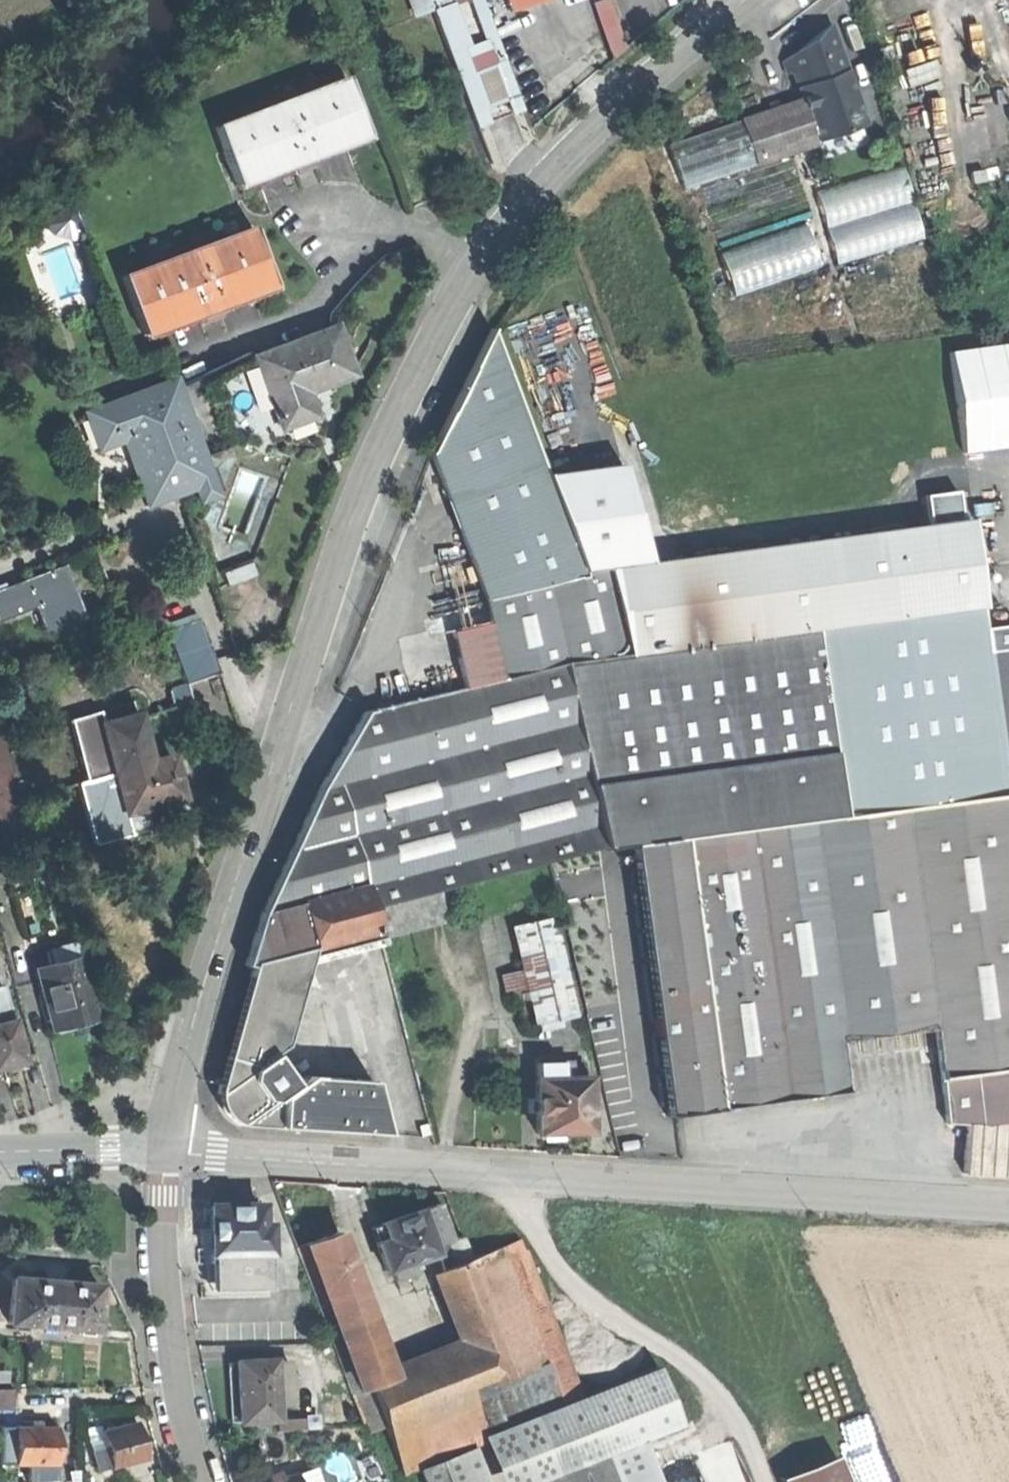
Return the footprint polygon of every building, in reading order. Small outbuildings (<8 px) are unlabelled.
[(552,5),(551,0),(503,0),(510,20),(529,13),(552,5)] [(624,51),(608,0),(605,0),(594,3),(611,55),(624,51)] [(630,16),(677,1),(677,0),(624,0),(630,16)] [(793,70),(803,100),(818,145),(866,128),(832,29),(782,60),(787,73),(793,70)] [(217,125),(238,181),(293,161),(295,166),(304,163),(315,159),(313,153),(368,133),(348,77),(217,125)] [(765,112),(740,120),(755,165),(818,145),(803,100),(765,112)] [(670,143),(685,188),(755,165),(740,120),(670,143)] [(839,260),(928,238),(910,165),(821,187),(839,260)] [(43,222),(50,233),(80,213),(72,202),(43,222)] [(812,221),(724,249),(739,294),(826,265),(812,221)] [(122,274),(144,331),(198,311),(201,317),(210,314),(224,309),(221,302),(275,281),(253,224),(122,274)] [(66,243),(43,252),(61,298),(84,289),(66,243)] [(256,357),(283,426),(315,415),(307,391),(328,383),(355,373),(337,327),(256,357)] [(651,559),(628,460),(548,471),(497,329),(428,445),(486,595),(504,673),(543,663),(581,658),(820,627),(978,605),(983,638),(824,657),(844,814),(906,806),(1008,792),(1008,782),(975,517),(651,559)] [(1008,444),(1008,340),(952,346),(963,449),(1008,444)] [(203,499),(218,493),(176,378),(87,411),(101,449),(131,438),(143,471),(137,473),(148,503),(178,492),(197,484),(203,499)] [(1,617),(40,602),(50,629),(64,624),(83,617),(64,567),(0,591),(0,615),(1,617)] [(820,627),(824,657),(983,638),(978,605),(820,627)] [(164,631),(173,655),(193,649),(209,643),(201,618),(164,631)] [(820,627),(581,658),(606,847),(628,843),(683,836),(751,827),(811,819),(844,814),(824,657),(820,627)] [(220,673),(209,643),(193,649),(203,679),(220,673)] [(203,679),(193,649),(173,655),(184,686),(187,685),(203,679)] [(543,663),(504,673),(549,861),(606,847),(581,658),(543,663)] [(504,673),(363,710),(333,759),(371,905),(405,897),(439,888),(549,861),(504,673)] [(193,703),(187,685),(184,686),(167,692),(173,710),(193,703)] [(99,710),(68,719),(87,779),(75,782),(95,844),(128,834),(155,825),(149,805),(186,793),(173,752),(152,758),(138,712),(103,723),(99,710)] [(255,928),(245,965),(253,963),(377,929),(371,905),(333,759),(303,818),(255,928)] [(906,806),(932,1001),(941,1076),(977,1071),(1008,1067),(1008,792),(906,806)] [(932,1001),(906,806),(844,814),(811,819),(837,1014),(932,1001)] [(837,1014),(811,819),(751,827),(786,1096),(847,1088),(837,1014)] [(786,1096),(751,827),(683,836),(718,1105),(786,1096)] [(718,1105),(683,836),(628,843),(664,1112),(718,1105)] [(589,856),(555,863),(587,1005),(620,997),(589,856)] [(446,919),(439,888),(405,897),(412,928),(446,919)] [(412,928),(405,897),(371,905),(377,929),(379,936),(412,928)] [(553,918),(514,928),(531,999),(570,989),(553,918)] [(77,1021),(97,1017),(76,929),(66,931),(69,942),(49,947),(53,963),(39,967),(45,988),(51,986),(60,1026),(77,1021)] [(246,1124),(386,1134),(372,1078),(306,1075),(292,1083),(273,1053),(286,1046),(309,962),(381,944),(379,936),(377,929),(253,963),(241,1011),(222,1083),(220,1092),(220,1098),(222,1104),(226,1110),(230,1115),(235,1119),(241,1122),(246,1124)] [(13,1020),(10,1008),(0,1010),(0,1023),(13,1020)] [(25,1061),(13,1020),(0,1023),(0,1067),(6,1066),(25,1061)] [(536,1062),(536,1078),(570,1077),(569,1062),(536,1062)] [(980,1129),(1008,1131),(1008,1072),(1008,1067),(977,1071),(980,1129)] [(570,1077),(536,1078),(537,1097),(537,1112),(537,1133),(541,1133),(557,1133),(572,1132),(589,1132),(588,1077),(570,1077)] [(967,1128),(964,1176),(1008,1179),(1008,1131),(980,1129),(967,1128)] [(439,1200),(419,1208),(434,1246),(454,1238),(439,1200)] [(210,1253),(270,1253),(270,1224),(259,1224),(259,1204),(210,1205),(210,1234),(210,1253)] [(409,1261),(436,1251),(434,1246),(419,1208),(394,1218),(370,1227),(386,1270),(392,1268),(409,1261)] [(333,1315),(365,1302),(338,1232),(296,1248),(323,1318),(333,1315)] [(436,1251),(442,1268),(470,1258),(461,1235),(454,1238),(434,1246),(436,1251)] [(521,1238),(501,1246),(546,1363),(562,1404),(582,1397),(521,1238)] [(501,1246),(470,1258),(515,1375),(546,1363),(501,1246)] [(271,1291),(270,1253),(210,1253),(210,1291),(271,1291)] [(442,1268),(472,1346),(487,1386),(515,1375),(470,1258),(442,1268)] [(413,1272),(409,1261),(392,1268),(397,1279),(413,1272)] [(52,1326),(55,1281),(32,1279),(11,1278),(8,1323),(52,1326)] [(76,1282),(55,1281),(52,1326),(95,1329),(98,1284),(76,1282)] [(394,1376),(365,1302),(333,1315),(362,1391),(372,1387),(371,1384),(394,1376)] [(352,1395),(362,1391),(333,1315),(323,1318),(352,1395)] [(472,1346),(455,1352),(470,1392),(487,1386),(472,1346)] [(455,1352),(394,1376),(371,1384),(372,1387),(386,1425),(430,1408),(470,1392),(455,1352)] [(277,1359),(236,1359),(236,1390),(237,1422),(276,1421),(278,1421),(278,1406),(277,1362),(277,1359)] [(290,1362),(277,1362),(278,1406),(291,1405),(290,1362)] [(515,1375),(487,1386),(470,1392),(430,1408),(448,1455),(488,1439),(486,1433),(532,1416),(562,1404),(546,1363),(515,1375)] [(658,1367),(582,1397),(586,1409),(567,1416),(562,1404),(532,1416),(554,1475),(679,1423),(658,1367)] [(18,1408),(17,1387),(0,1387),(0,1408),(18,1408)] [(386,1425),(372,1387),(362,1391),(352,1395),(367,1432),(386,1425)] [(586,1409),(582,1397),(562,1404),(567,1416),(586,1409)] [(448,1455),(430,1408),(386,1425),(404,1472),(448,1455)] [(108,1446),(113,1465),(147,1456),(142,1437),(137,1420),(103,1430),(108,1446)] [(299,1420),(278,1421),(276,1421),(276,1431),(303,1430),(299,1420)] [(60,1427),(18,1427),(18,1462),(36,1462),(59,1462),(59,1444),(60,1427)] [(504,1478),(490,1442),(454,1457),(464,1481),(493,1481),(504,1478)] [(100,1469),(113,1465),(108,1446),(95,1450),(100,1469)] [(884,1449),(851,1460),(858,1481),(895,1481),(884,1449)] [(783,1478),(785,1481),(849,1481),(838,1455),(783,1478)] [(557,1476),(559,1481),(615,1481),(605,1457),(557,1476)] [(59,1480),(59,1462),(36,1462),(35,1480),(59,1480)] [(271,1474),(274,1481),(285,1478),(283,1471),(271,1474)] [(299,1473),(285,1478),(274,1481),(273,1481),(302,1481),(299,1473)]
